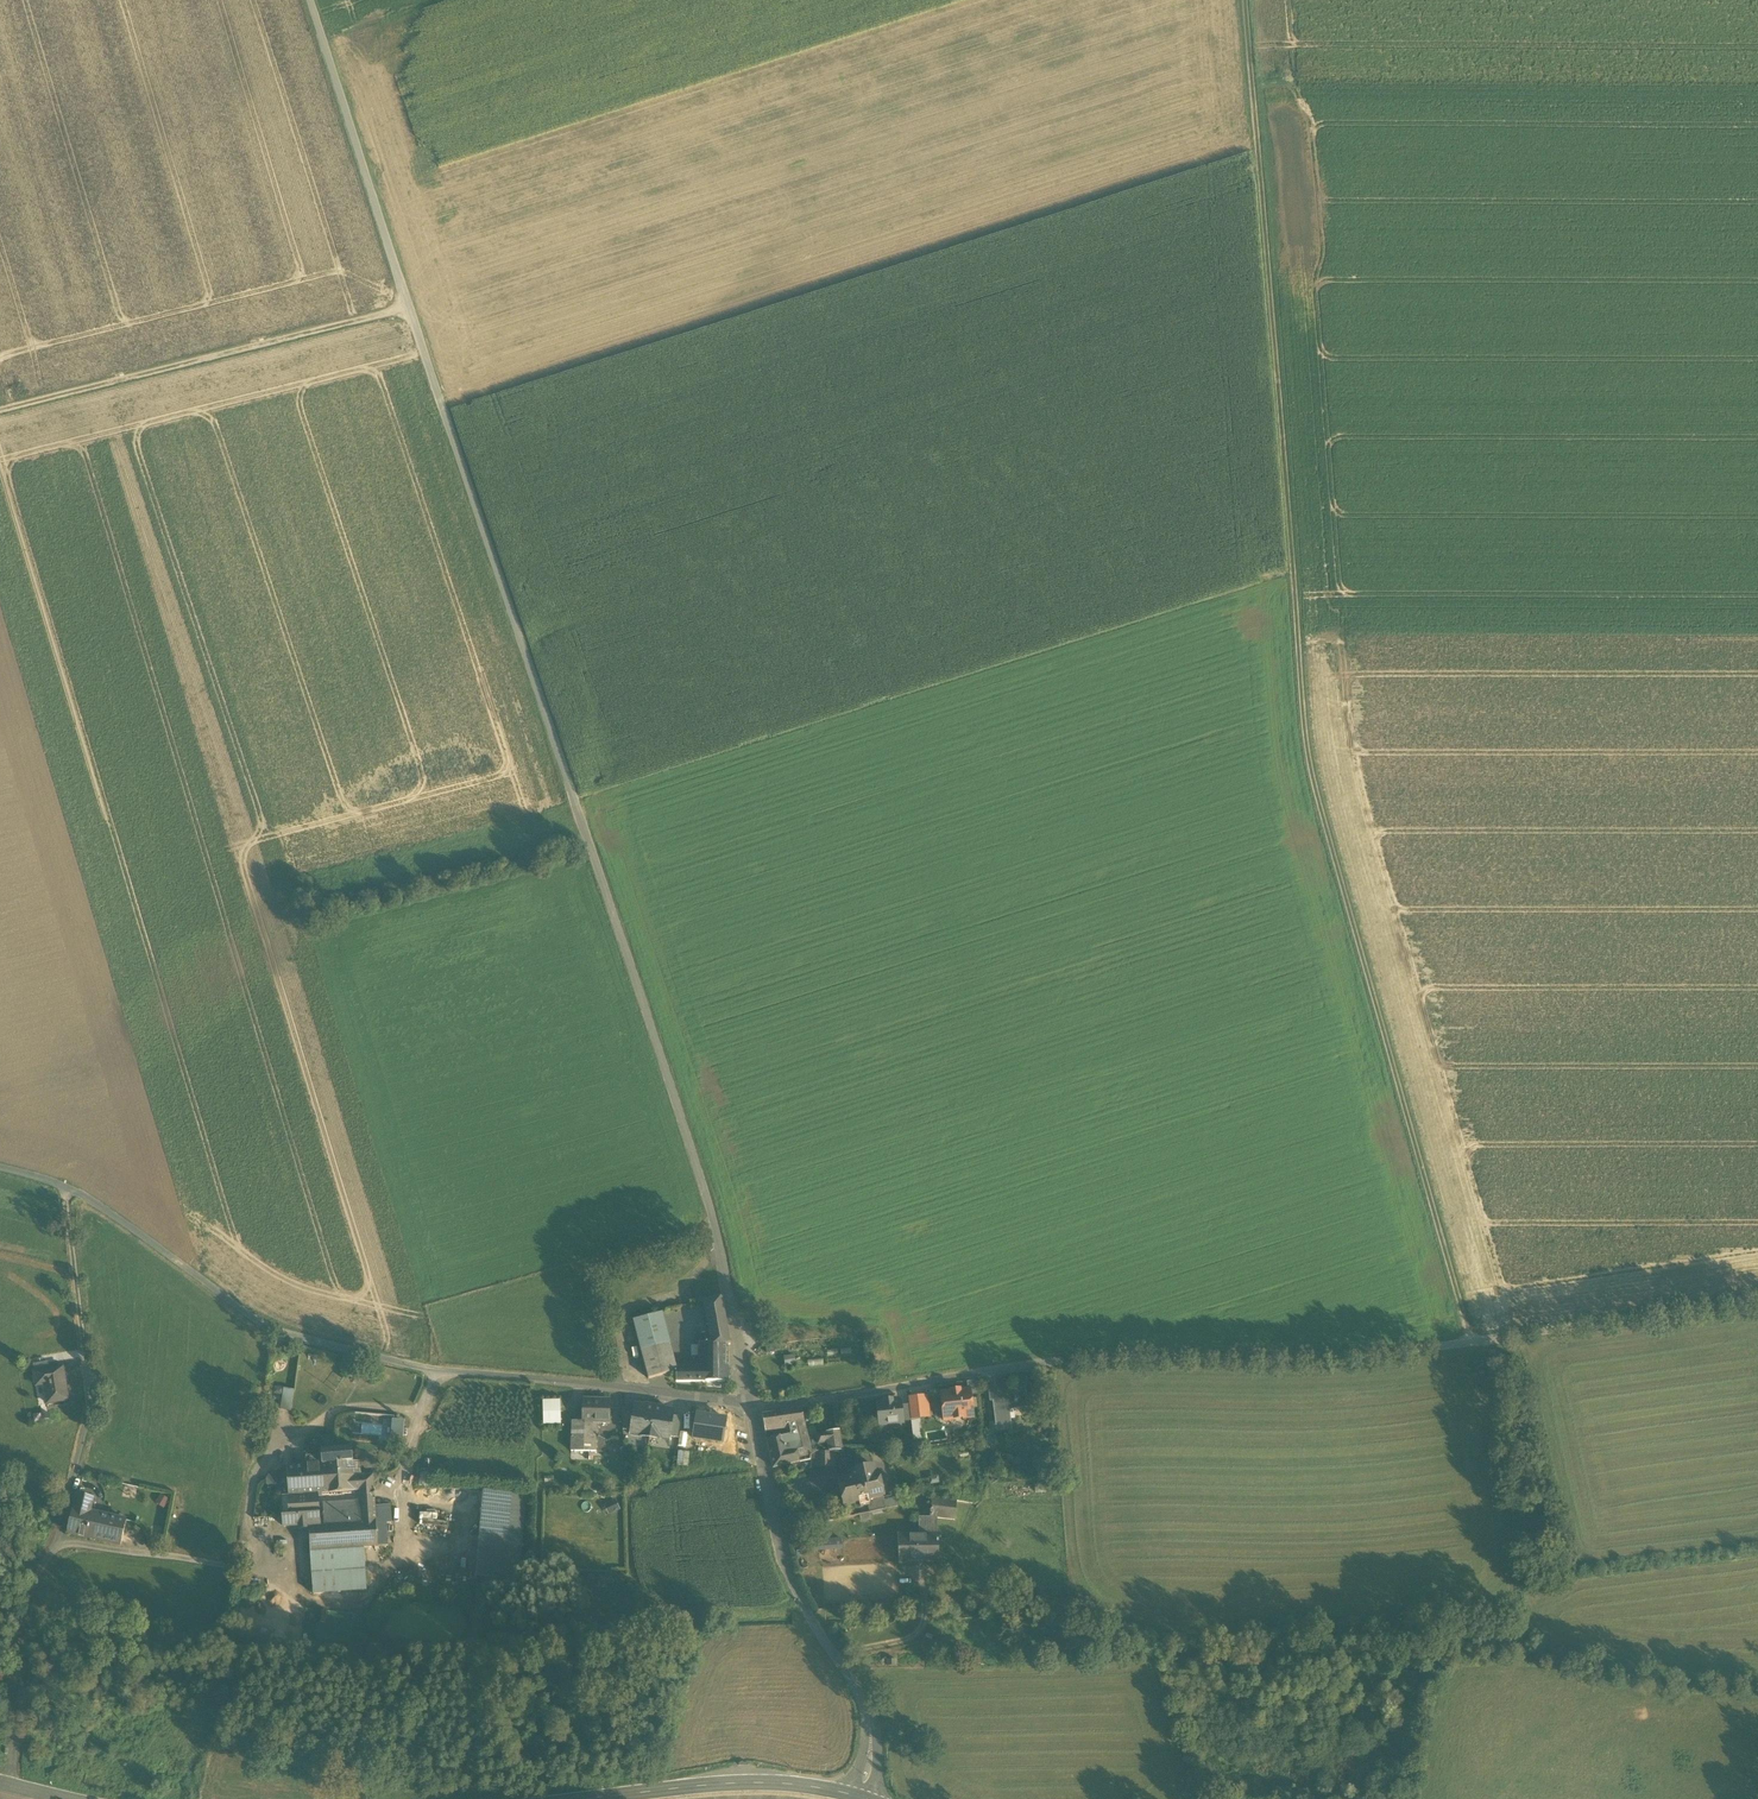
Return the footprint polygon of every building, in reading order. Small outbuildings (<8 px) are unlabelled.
[(704,1303),(710,1335),(728,1333),(722,1299),(704,1303)] [(647,1376),(648,1380),(675,1373),(675,1374),(676,1374),(676,1370),(670,1344),(662,1314),(633,1321),(648,1376),(647,1376)] [(730,1344),(728,1333),(710,1335),(711,1345),(730,1344)] [(694,1367),(694,1370),(728,1367),(728,1345),(730,1345),(730,1344),(711,1345),(698,1345),(698,1353),(694,1353),(694,1361),(698,1361),(698,1367),(694,1367)] [(784,1356),(784,1366),(795,1365),(794,1356),(784,1356)] [(34,1366),(35,1374),(50,1371),(49,1363),(34,1366)] [(346,1366),(347,1377),(363,1377),(363,1365),(346,1366)] [(731,1367),(728,1367),(694,1370),(676,1370),(676,1374),(676,1383),(731,1383),(731,1367)] [(44,1386),(48,1405),(69,1402),(63,1369),(50,1371),(35,1374),(34,1374),(37,1387),(44,1386)] [(988,1389),(989,1402),(994,1402),(998,1402),(997,1394),(997,1389),(988,1389)] [(994,1402),(996,1432),(1008,1431),(1006,1411),(1027,1409),(1026,1389),(1013,1390),(1013,1392),(997,1394),(998,1402),(994,1402)] [(941,1395),(944,1419),(951,1418),(952,1421),(973,1419),(970,1391),(960,1393),(960,1391),(951,1392),(951,1394),(941,1395)] [(281,1411),(291,1412),(294,1396),(283,1394),(281,1411)] [(908,1400),(911,1421),(929,1419),(926,1398),(908,1400)] [(542,1400),(543,1425),(561,1424),(560,1399),(542,1400)] [(877,1405),(880,1428),(903,1425),(900,1402),(892,1403),(892,1401),(884,1402),(885,1404),(877,1405)] [(570,1451),(583,1451),(583,1439),(595,1439),(598,1439),(598,1424),(609,1424),(610,1402),(583,1402),(583,1421),(571,1421),(570,1451)] [(631,1432),(631,1436),(650,1439),(654,1409),(635,1406),(635,1411),(631,1432)] [(673,1412),(654,1409),(650,1439),(668,1442),(669,1438),(672,1417),(673,1412)] [(623,1430),(631,1432),(635,1411),(622,1410),(623,1430)] [(764,1428),(787,1425),(787,1423),(804,1420),(802,1410),(762,1416),(764,1428)] [(726,1420),(696,1416),(696,1421),(693,1439),(723,1444),(726,1420)] [(681,1418),(672,1417),(669,1438),(678,1439),(681,1418)] [(693,1439),(696,1421),(688,1420),(685,1441),(686,1441),(685,1443),(692,1444),(693,1439)] [(787,1425),(789,1436),(791,1435),(797,1462),(811,1459),(810,1453),(811,1453),(806,1433),(804,1420),(787,1423),(787,1425)] [(392,1440),(401,1441),(403,1422),(394,1422),(392,1440)] [(827,1445),(828,1453),(834,1453),(842,1453),(839,1432),(826,1434),(826,1435),(827,1445)] [(773,1467),(797,1462),(791,1435),(789,1436),(767,1441),(773,1467)] [(816,1436),(817,1446),(827,1445),(826,1435),(816,1436)] [(595,1453),(595,1439),(583,1439),(583,1451),(592,1451),(592,1453),(595,1453)] [(595,1453),(604,1453),(604,1443),(598,1439),(595,1439),(595,1453)] [(322,1465),(317,1465),(318,1476),(332,1474),(332,1473),(345,1472),(345,1477),(354,1476),(353,1461),(352,1449),(321,1451),(322,1465)] [(833,1467),(834,1453),(828,1453),(815,1453),(815,1466),(833,1467)] [(360,1461),(353,1461),(354,1476),(362,1476),(360,1461)] [(362,1476),(354,1476),(345,1477),(345,1472),(332,1473),(332,1474),(318,1476),(317,1465),(287,1467),(288,1485),(289,1496),(289,1498),(318,1495),(323,1495),(360,1491),(374,1490),(373,1475),(362,1476)] [(858,1503),(859,1507),(868,1505),(867,1501),(882,1498),(878,1475),(875,1475),(873,1468),(851,1472),(853,1480),(839,1483),(844,1506),(858,1503)] [(122,1496),(135,1498),(136,1486),(123,1484),(122,1496)] [(360,1491),(360,1501),(375,1499),(374,1490),(360,1491)] [(360,1491),(323,1495),(325,1524),(362,1522),(360,1501),(360,1491)] [(477,1578),(517,1582),(524,1496),(484,1493),(477,1578)] [(320,1525),(318,1495),(289,1498),(290,1508),(292,1508),(293,1516),(283,1517),(284,1527),(309,1525),(320,1525)] [(69,1534),(121,1546),(127,1521),(90,1512),(93,1499),(78,1496),(69,1534)] [(282,1497),(283,1517),(293,1516),(292,1508),(290,1508),(289,1498),(289,1496),(282,1497)] [(870,1513),(885,1510),(882,1498),(867,1501),(868,1505),(870,1513)] [(897,1499),(882,1498),(885,1510),(899,1508),(897,1499)] [(375,1507),(375,1499),(360,1501),(362,1522),(325,1524),(320,1525),(309,1525),(310,1552),(364,1548),(378,1547),(375,1507)] [(608,1515),(620,1510),(616,1499),(604,1504),(608,1515)] [(922,1516),(920,1535),(936,1534),(938,1518),(955,1519),(957,1501),(932,1499),(931,1517),(922,1516)] [(390,1506),(375,1507),(378,1547),(388,1546),(387,1524),(391,1524),(390,1506)] [(900,1536),(901,1564),(937,1562),(936,1534),(920,1535),(900,1536)] [(842,1549),(842,1538),(825,1539),(826,1550),(842,1549)] [(365,1562),(364,1548),(310,1552),(311,1566),(314,1595),(341,1593),(339,1564),(365,1562)] [(341,1593),(367,1591),(365,1562),(339,1564),(341,1593)]
